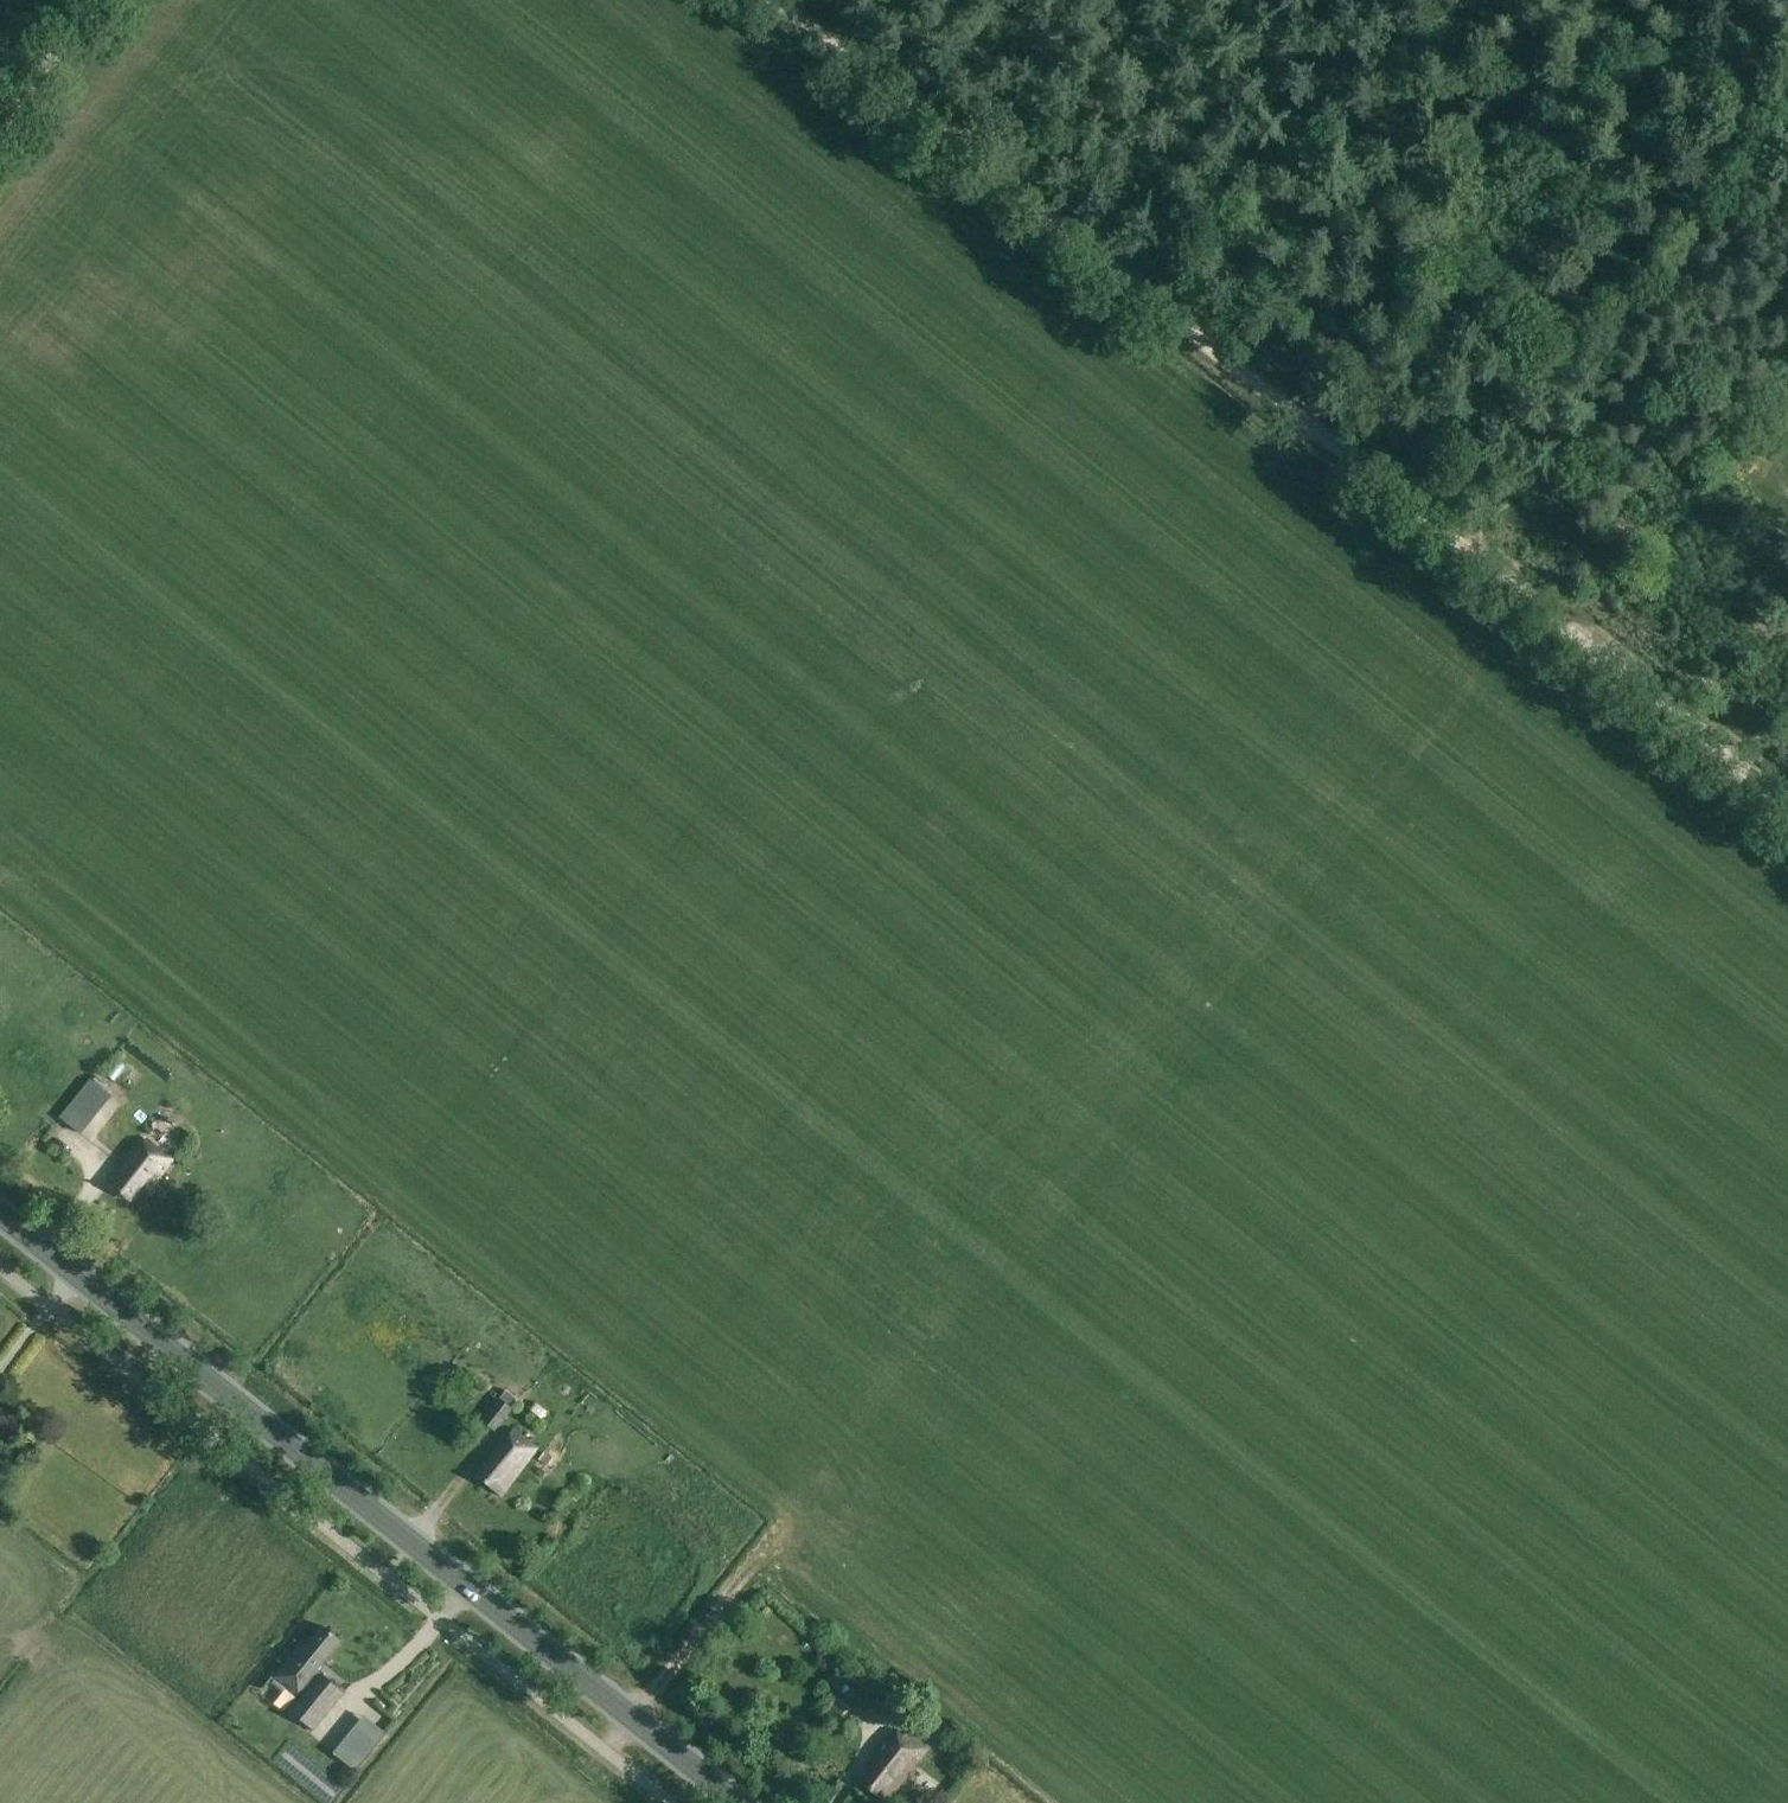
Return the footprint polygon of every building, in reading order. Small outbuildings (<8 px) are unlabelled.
[(90,1080),(68,1108),(89,1124),(111,1097),(90,1080)] [(145,1183),(151,1188),(173,1159),(146,1138),(109,1186),(130,1202),(145,1183)] [(506,1390),(498,1400),(500,1401),(509,1409),(517,1399),(506,1390)] [(500,1401),(483,1422),(492,1429),(509,1409),(500,1401)] [(500,1497),(537,1450),(512,1431),(476,1478),(500,1497)] [(6,1449),(0,1458),(0,1463),(10,1471),(19,1459),(6,1449)] [(303,1641),(274,1677),(297,1696),(300,1693),(304,1696),(290,1713),(291,1714),(293,1712),(310,1725),(308,1727),(313,1731),(344,1692),(321,1674),(320,1675),(316,1671),(340,1641),(321,1626),(306,1644),(303,1641)] [(361,1759),(375,1742),(356,1727),(342,1744),(361,1759)] [(886,1802),(928,1750),(902,1729),(860,1781),(886,1802)]
